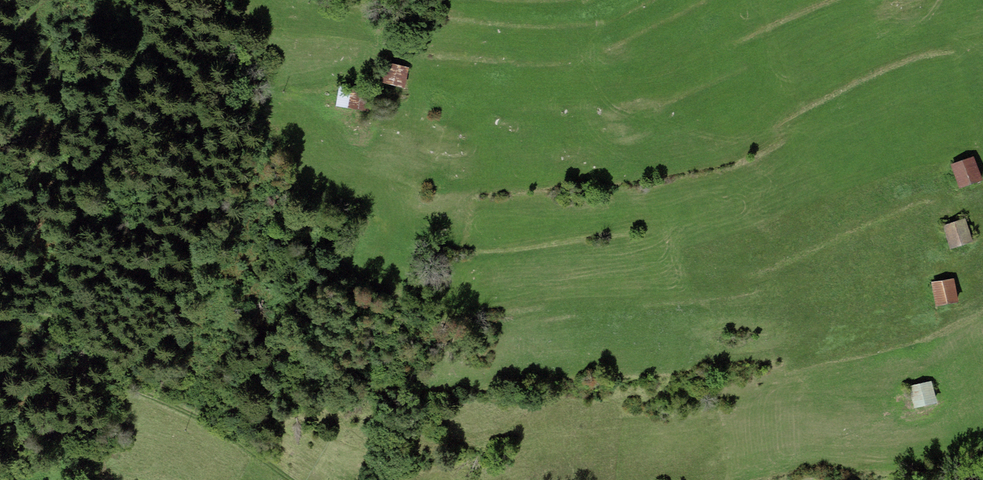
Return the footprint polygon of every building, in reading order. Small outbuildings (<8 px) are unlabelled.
[(423,64),(398,57),(393,76),(418,82),(423,64)] [(374,86),(351,83),(348,101),(371,105),(374,86)] [(953,166),(961,189),(982,182),(982,174),(977,157),(953,166)] [(968,221),(946,228),(953,251),(975,243),(968,221)] [(957,280),(934,283),(937,305),(959,302),(957,280)] [(933,382),(911,387),(916,408),(937,403),(933,382)]
